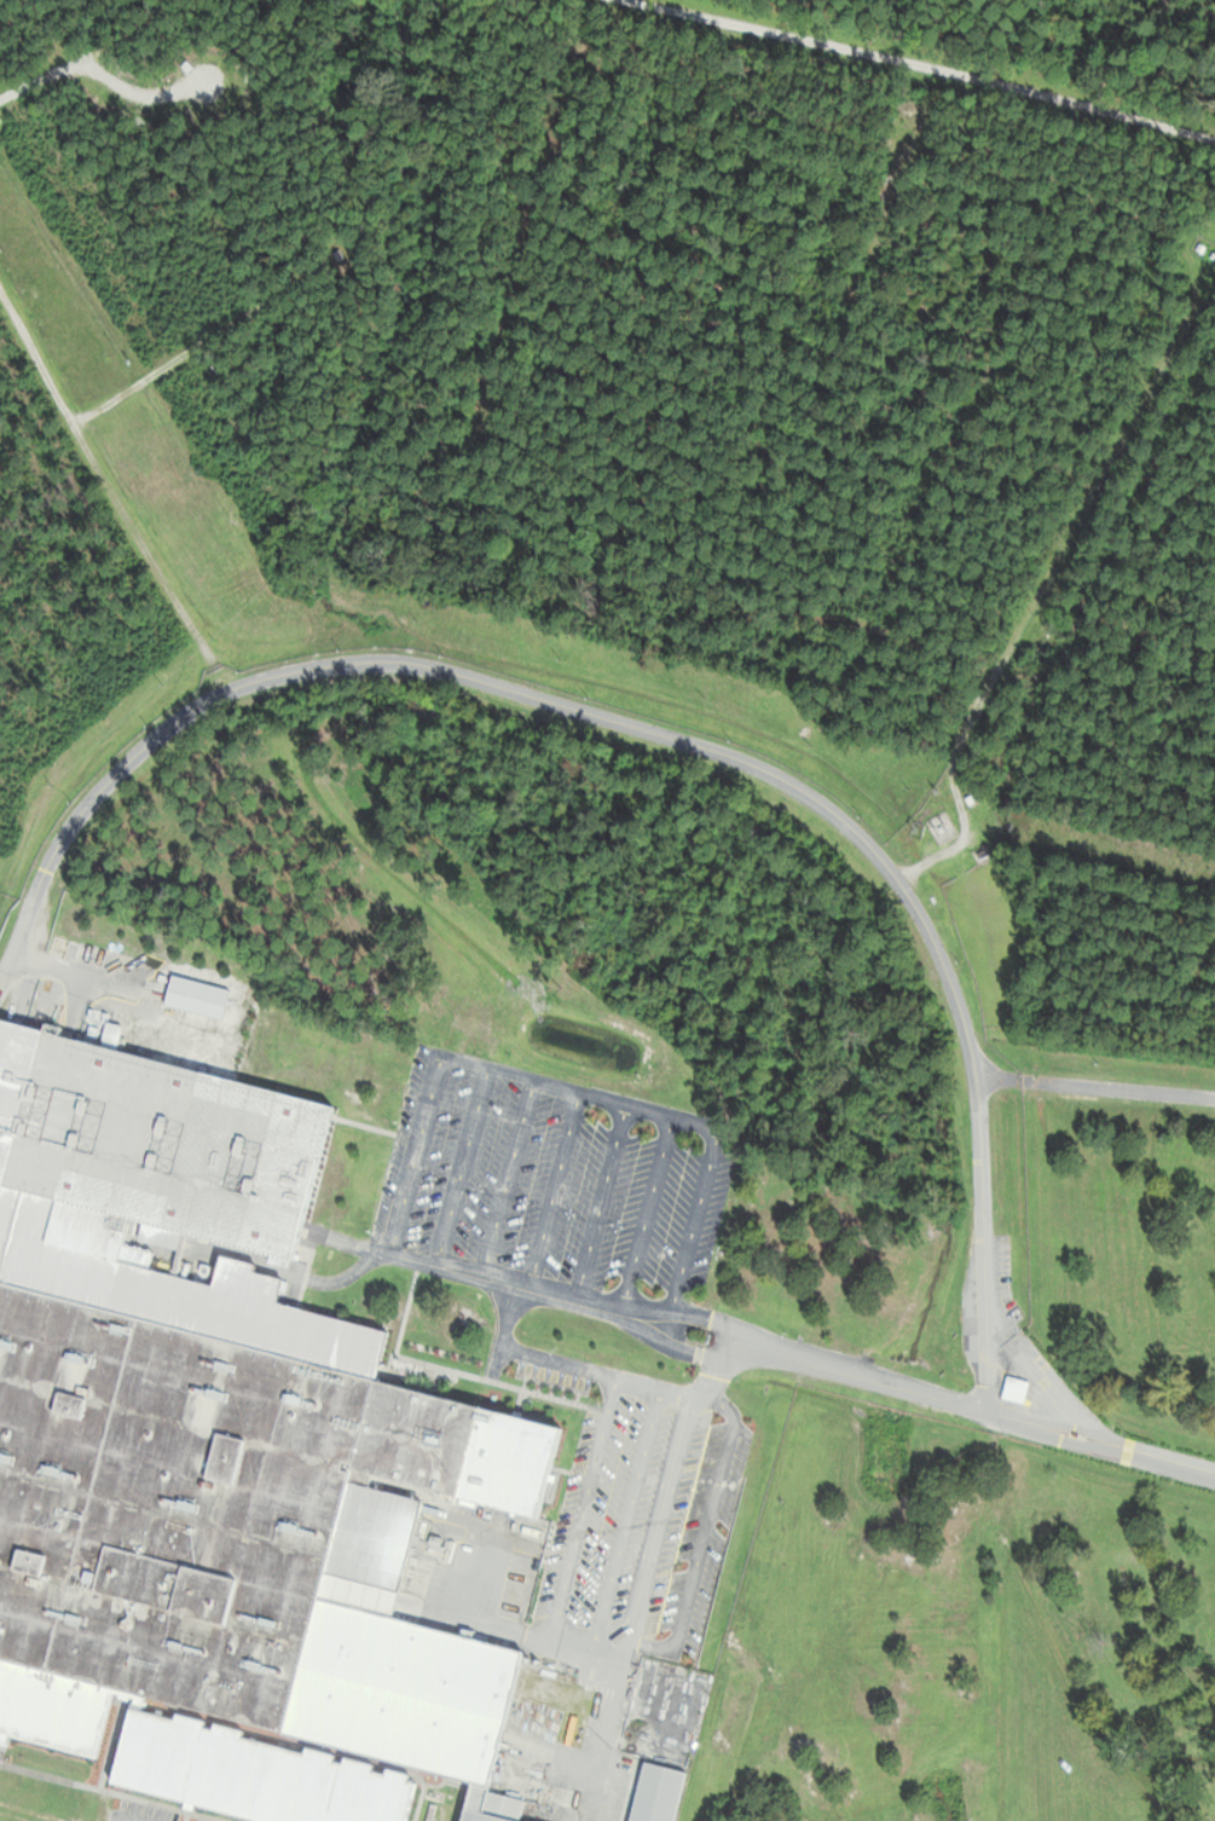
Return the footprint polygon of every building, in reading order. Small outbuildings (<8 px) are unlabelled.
[(215,1024),(220,1000),(163,987),(157,1010),(215,1024)] [(86,1310),(371,1374),(325,1578),(120,1532),(0,1682),(0,1734),(108,1758),(102,1788),(249,1820),(405,1820),(416,1769),(472,1782),(463,1820),(535,1820),(490,1785),(520,1649),(391,1620),(420,1490),(457,1498),(473,1429),(289,1281),(329,1098),(0,1024),(0,1346),(18,1338),(17,1342),(86,1310)] [(1023,1405),(1030,1382),(1008,1376),(1001,1398),(1023,1405)] [(55,1413),(82,1418),(86,1397),(59,1392),(55,1413)] [(235,1484),(245,1438),(216,1432),(206,1477),(235,1484)] [(16,1570),(42,1573),(44,1554),(18,1551),(16,1570)] [(685,1771),(643,1762),(629,1820),(673,1820),(685,1771)]
